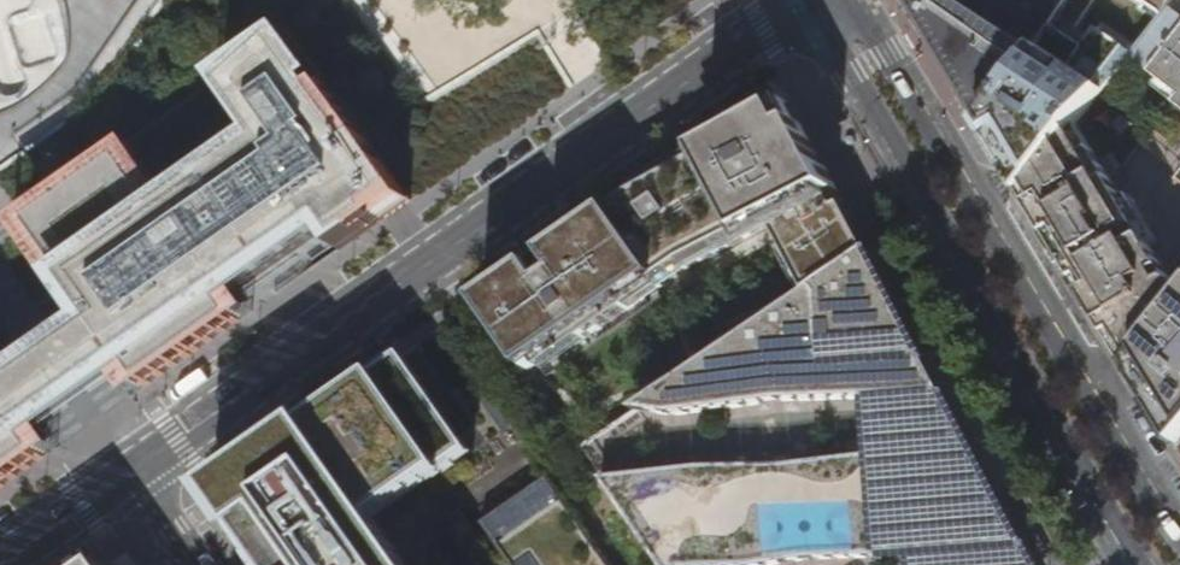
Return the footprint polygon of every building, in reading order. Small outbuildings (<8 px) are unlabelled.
[(986,126),(1020,74),(1023,69),(1059,15),(1063,8),(1068,0),(910,0),(986,126)] [(1133,53),(1163,13),(1143,0),(1068,0),(1063,8),(1086,23),(1133,53)] [(1163,13),(1170,5),(1170,4),(1173,0),(1143,0),(1163,13)] [(1170,4),(1170,5),(1179,13),(1179,0),(1173,0),(1170,4)] [(1130,56),(1179,95),(1179,13),(1170,5),(1163,13),(1133,53),(1130,56)] [(1078,36),(1086,23),(1063,8),(1059,15),(1079,27),(1074,33),(1078,36)] [(1079,27),(1059,15),(1023,69),(1040,80),(1047,69),(1054,73),(1057,69),(1078,36),(1074,33),(1079,27)] [(1133,53),(1086,23),(1078,36),(1057,69),(1067,76),(1055,95),(1053,98),(1083,118),(1130,56),(1133,53)] [(42,459),(35,449),(25,435),(127,366),(136,379),(143,389),(237,322),(221,300),(315,231),(332,255),(371,228),(412,199),(395,176),(372,144),(335,94),(288,31),(218,81),(262,144),(162,215),(122,159),(28,225),(66,278),(105,335),(4,404),(0,398),(0,489),(42,459)] [(1067,76),(1057,69),(1054,73),(1047,69),(1040,80),(1023,69),(1020,74),(1055,95),(1067,76)] [(1053,98),(1055,95),(1020,74),(986,126),(1010,165),(1053,98)] [(803,280),(810,292),(869,253),(839,196),(801,123),(784,90),(711,141),(602,218),(541,260),(529,269),(483,301),(530,370),(539,364),(648,289),(656,284),(683,266),(752,234),(773,224),(803,280)] [(1083,118),(1053,98),(1010,165),(1026,191),(1079,123),(1083,118)] [(1179,309),(1179,285),(1174,280),(1079,123),(1026,191),(1133,369),(1179,309)] [(869,253),(810,292),(605,432),(867,401),(875,463),(615,495),(664,564),(794,564),(886,551),(925,545),(928,564),(1031,564),(1016,537),(973,452),(943,395),(922,356),(869,253)] [(1133,369),(1178,445),(1179,443),(1179,309),(1133,369)] [(407,553),(391,531),(381,517),(443,472),(478,449),(409,350),(375,375),(312,420),(215,489),(246,531),(255,544),(270,564),(415,564),(407,553)] [(487,514),(521,564),(619,564),(554,469),(541,478),(500,506),(487,514)]
